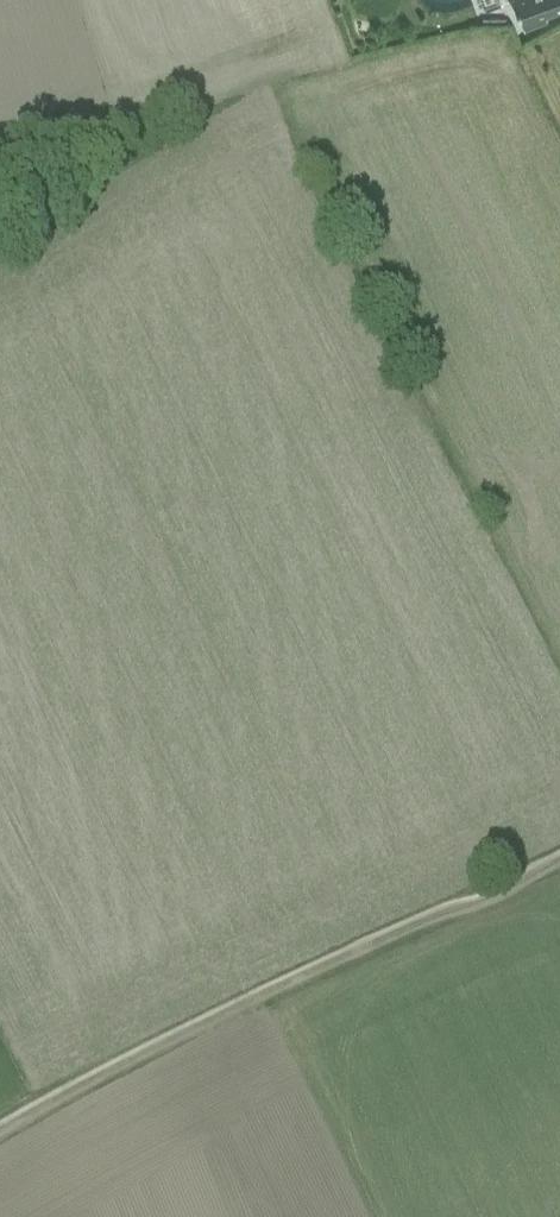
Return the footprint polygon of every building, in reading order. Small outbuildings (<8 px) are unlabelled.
[(559,6),(559,0),(515,0),(524,27),(548,18),(546,11),(559,6)]
